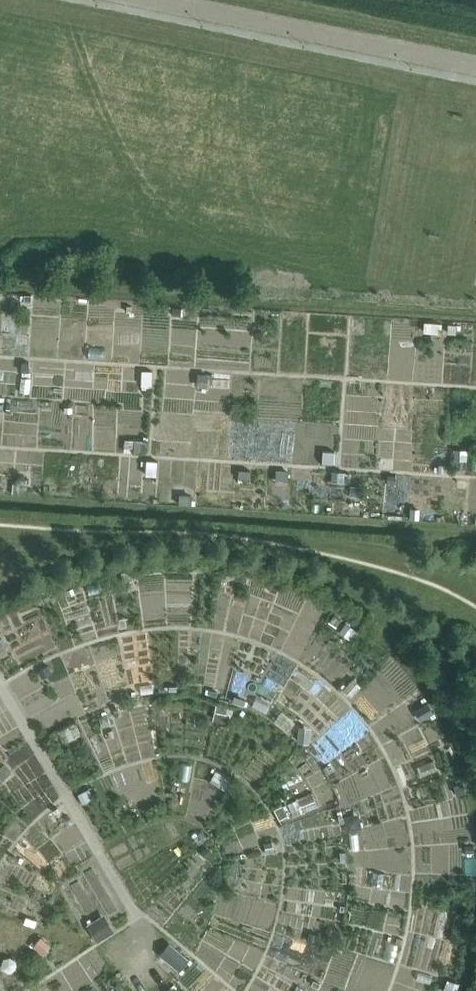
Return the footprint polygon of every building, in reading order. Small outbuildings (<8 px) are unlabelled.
[(160,955),(179,970),(188,960),(169,944),(160,955)]
